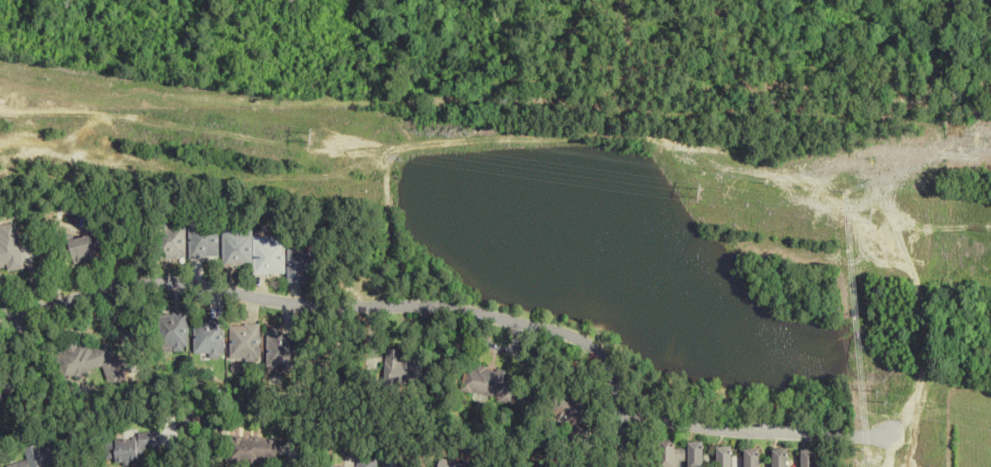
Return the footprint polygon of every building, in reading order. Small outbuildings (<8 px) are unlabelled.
[(16,223),(0,225),(0,274),(23,271),(16,223)] [(218,258),(218,224),(188,224),(188,258),(218,258)] [(156,258),(183,258),(183,226),(156,226),(156,258)] [(252,237),(251,227),(221,228),(222,266),(253,265),(253,274),(283,273),(283,236),(252,237)] [(68,267),(109,255),(101,230),(60,242),(68,267)] [(314,247),(287,247),(287,282),(314,282),(314,247)] [(156,351),(186,351),(186,313),(156,313),(156,351)] [(221,320),(191,320),(191,356),(221,356),(221,320)] [(228,360),(257,360),(257,325),(228,325),(228,360)] [(264,368),(293,368),(293,334),(264,334),(264,368)] [(112,344),(90,349),(88,341),(54,349),(61,379),(102,369),(107,390),(121,387),(112,344)] [(419,384),(421,353),(384,349),(381,380),(419,384)] [(513,403),(517,384),(503,382),(505,372),(465,364),(460,392),(513,403)] [(593,415),(585,408),(589,404),(570,390),(552,414),(579,434),(593,415)] [(136,432),(136,439),(104,440),(104,461),(145,460),(145,446),(157,446),(156,432),(136,432)] [(275,438),(226,438),(226,461),(275,461),(275,438)] [(678,461),(685,461),(685,449),(674,449),(674,440),(660,440),(660,466),(678,466),(678,461)] [(704,442),(689,441),(688,466),(703,466),(704,442)] [(5,466),(43,466),(38,444),(23,448),(26,460),(4,465),(5,466)] [(732,447),(717,447),(717,466),(732,466),(732,447)] [(745,466),(759,466),(759,449),(745,449),(745,466)] [(773,449),(773,466),(787,466),(787,449),(773,449)] [(802,450),(802,466),(817,466),(817,449),(802,450)] [(373,457),(353,457),(353,466),(326,466),(373,466),(373,457)] [(440,459),(437,466),(458,466),(459,464),(440,459)]
